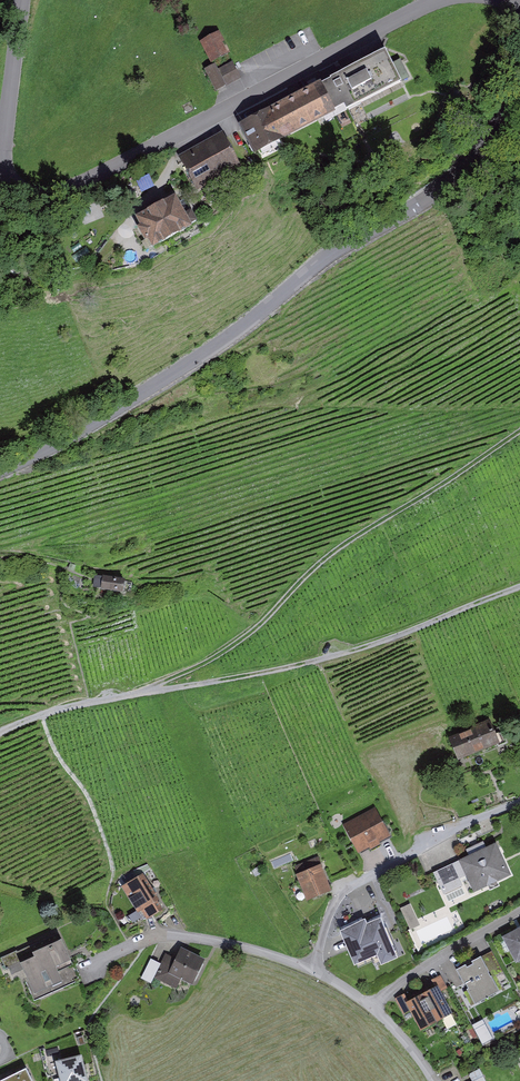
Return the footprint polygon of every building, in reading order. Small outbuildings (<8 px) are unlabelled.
[(229,52),(219,33),(203,41),(213,60),(229,52)] [(404,78),(389,49),(243,125),(258,153),(404,78)] [(225,83),(215,65),(206,70),(215,88),(225,83)] [(240,162),(225,134),(185,154),(200,183),(240,162)] [(194,228),(177,196),(136,217),(153,249),(194,228)] [(100,591),(120,595),(123,580),(103,577),(100,591)] [(492,745),(482,723),(444,740),(454,762),(492,745)] [(388,838),(374,809),(341,826),(356,854),(388,838)] [(509,875),(495,844),(458,860),(471,891),(509,875)] [(328,891),(317,858),(294,865),(305,899),(328,891)] [(459,886),(457,880),(465,877),(458,860),(431,871),(440,894),(459,886)] [(161,908),(141,875),(120,888),(140,921),(161,908)] [(411,928),(421,923),(411,901),(401,906),(411,928)] [(367,921),(365,917),(340,927),(354,961),(377,951),(381,960),(397,954),(380,915),(367,921)] [(502,938),(513,960),(519,956),(519,928),(502,938)] [(23,955),(26,961),(16,965),(29,996),(58,983),(51,967),(61,963),(52,943),(23,955)] [(204,960),(179,946),(173,955),(169,953),(156,976),(177,988),(181,982),(188,986),(204,960)] [(142,977),(153,982),(161,961),(151,957),(142,977)] [(496,993),(478,958),(454,970),(472,1005),(496,993)] [(449,1013),(433,986),(402,1004),(419,1031),(449,1013)] [(482,1043),(493,1039),(486,1018),(474,1022),(482,1043)] [(80,1053),(57,1059),(62,1080),(87,1080),(80,1053)] [(29,1066),(0,1079),(0,1080),(37,1080),(29,1066)]
